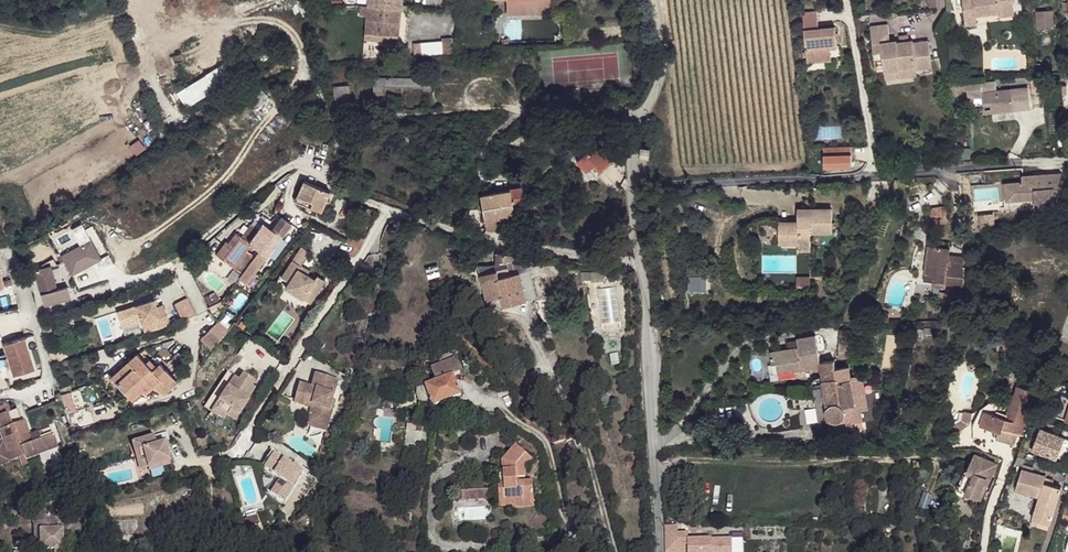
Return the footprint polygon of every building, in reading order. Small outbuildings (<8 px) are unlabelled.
[(367,7),(360,6),(359,15),(367,15),(364,39),(398,42),(402,11),(408,12),(409,6),(402,5),(402,0),(368,0),(367,7)] [(507,14),(551,13),(550,0),(507,0),(507,14)] [(976,15),(999,13),(1000,17),(1014,15),(1013,2),(1015,1),(1015,0),(962,0),(963,9),(974,7),(975,16),(976,15)] [(974,7),(963,9),(965,25),(977,24),(976,15),(975,16),(974,7)] [(803,13),(807,63),(831,61),(830,49),(837,48),(835,27),(819,28),(817,11),(803,13)] [(1053,11),(1036,11),(1037,28),(1054,27),(1053,11)] [(913,43),(913,41),(908,41),(901,42),(897,43),(897,41),(890,42),(888,24),(870,26),(873,53),(882,52),(884,71),(900,70),(900,68),(915,67),(915,70),(916,70),(931,68),(928,41),(913,43)] [(443,54),(453,53),(451,38),(442,38),(443,54)] [(883,60),(882,52),(873,53),(874,61),(883,60)] [(235,80),(227,64),(176,89),(184,106),(235,80)] [(900,70),(884,71),(885,80),(917,76),(916,70),(915,70),(915,67),(900,68),(900,70)] [(374,78),(373,100),(385,100),(385,87),(423,87),(423,90),(431,90),(431,79),(374,78)] [(951,86),(952,92),(968,90),(968,97),(982,96),(983,103),(992,103),(993,113),(1030,109),(1028,88),(996,91),(995,82),(951,86)] [(333,86),(336,110),(348,109),(347,98),(350,97),(348,85),(333,86)] [(255,111),(270,97),(261,88),(246,102),(255,111)] [(982,96),(968,97),(969,105),(983,103),(982,96)] [(992,103),(983,103),(984,113),(993,113),(992,103)] [(816,128),(816,140),(839,140),(839,128),(816,128)] [(592,166),(599,174),(613,162),(599,146),(594,151),(591,147),(577,160),(586,171),(592,166)] [(824,147),(824,167),(852,166),(851,146),(824,147)] [(1023,182),(1012,183),(1013,201),(1035,200),(1036,209),(1055,207),(1054,196),(1063,196),(1061,174),(1042,175),(1042,179),(1036,179),(1036,175),(1022,176),(1023,182)] [(330,192),(304,181),(295,201),(321,212),(330,192)] [(1013,201),(1012,183),(1005,183),(1006,202),(1013,201)] [(509,190),(480,195),(486,229),(516,223),(512,202),(523,200),(521,187),(509,189),(509,190)] [(930,208),(931,225),(947,223),(946,220),(946,213),(945,207),(930,208)] [(832,233),(832,209),(813,209),(813,216),(798,216),(798,222),(779,222),(779,243),(799,243),(799,250),(811,250),(811,233),(832,233)] [(250,224),(241,237),(249,243),(262,225),(265,227),(270,222),(262,215),(257,222),(255,220),(251,225),(250,224)] [(275,225),(270,222),(265,227),(262,225),(249,243),(251,244),(260,251),(255,257),(242,275),(239,279),(246,284),(291,224),(281,217),(275,225)] [(873,232),(875,221),(867,220),(865,230),(873,232)] [(352,232),(346,242),(358,249),(364,239),(352,232)] [(241,237),(236,233),(226,246),(224,245),(216,254),(242,275),(255,257),(247,251),(251,244),(249,243),(241,237)] [(301,246),(281,277),(289,282),(286,288),(311,304),(325,282),(317,276),(314,280),(306,275),(309,270),(301,265),(309,252),(301,246)] [(950,249),(929,246),(925,273),(934,275),(933,283),(933,287),(945,288),(945,284),(963,286),(963,258),(949,256),(950,249)] [(494,264),(477,265),(486,300),(500,296),(502,306),(526,300),(526,299),(536,296),(529,266),(522,268),(521,265),(511,263),(512,256),(510,254),(494,253),(494,264)] [(697,262),(687,262),(687,275),(697,275),(697,262)] [(12,285),(11,280),(3,282),(0,269),(0,288),(12,285)] [(604,271),(591,272),(591,281),(605,279),(604,271)] [(925,273),(924,281),(933,283),(934,275),(925,273)] [(810,286),(810,277),(797,277),(797,286),(803,286),(810,286)] [(940,292),(939,300),(945,301),(947,293),(940,292)] [(967,295),(958,295),(958,303),(966,304),(967,295)] [(188,299),(175,305),(182,320),(195,313),(188,299)] [(154,300),(117,312),(121,325),(141,319),(144,329),(169,322),(167,315),(160,317),(154,300)] [(201,339),(211,348),(229,330),(218,322),(201,339)] [(998,331),(997,350),(1008,350),(1009,339),(1004,331),(998,331)] [(821,366),(816,335),(797,338),(798,340),(799,348),(790,349),(770,352),(772,364),(776,364),(778,373),(821,366)] [(25,337),(3,344),(14,377),(35,371),(25,337)] [(799,348),(798,340),(788,342),(790,349),(799,348)] [(137,354),(111,378),(132,400),(142,390),(145,393),(154,385),(163,395),(177,382),(160,364),(156,368),(153,371),(146,363),(137,354)] [(436,382),(425,386),(433,407),(461,396),(453,376),(459,373),(454,359),(451,361),(449,354),(442,357),(442,359),(441,359),(443,364),(431,369),(436,382)] [(150,360),(146,363),(153,371),(156,368),(150,360)] [(861,411),(867,410),(862,375),(850,377),(849,367),(836,369),(837,379),(823,381),(827,408),(826,410),(826,412),(827,416),(828,419),(831,421),(835,422),(838,422),(839,432),(854,430),(852,422),(862,421),(861,411)] [(227,372),(204,407),(224,420),(227,415),(235,421),(248,401),(247,400),(245,398),(247,394),(250,396),(255,388),(252,386),(255,381),(243,374),(239,380),(227,372)] [(312,387),(300,383),(294,403),(304,406),(305,402),(306,399),(313,401),(312,404),(306,424),(327,430),(335,401),(333,400),(338,380),(316,373),(312,387)] [(1002,433),(999,440),(1014,445),(1017,434),(1024,436),(1031,415),(1027,413),(1036,385),(1031,384),(1029,389),(1018,386),(1012,404),(996,398),(991,413),(985,411),(980,425),(1002,433)] [(419,402),(431,403),(425,386),(417,389),(416,394),(419,402)] [(1046,391),(1040,389),(1036,400),(1043,403),(1049,387),(1048,386),(1046,391)] [(1067,419),(1067,396),(1062,394),(1056,415),(1067,419)] [(974,423),(980,425),(985,411),(991,413),(996,398),(981,409),(974,423)] [(8,406),(0,409),(0,425),(2,430),(0,431),(0,433),(3,441),(0,443),(0,464),(24,455),(12,426),(11,423),(7,412),(11,411),(8,406)] [(11,411),(7,412),(11,423),(21,420),(17,409),(11,411)] [(972,414),(964,412),(962,422),(954,426),(952,425),(950,433),(955,435),(970,425),(972,414)] [(25,421),(12,426),(24,455),(25,459),(57,448),(50,428),(30,435),(25,421)] [(548,424),(554,444),(565,440),(559,421),(548,424)] [(1057,456),(1064,438),(1041,429),(1033,450),(1055,458),(1057,456)] [(326,434),(320,452),(328,455),(335,437),(326,434)] [(138,461),(145,459),(148,467),(162,463),(163,466),(170,464),(164,441),(156,444),(153,436),(132,442),(138,461)] [(1067,449),(1067,439),(1064,438),(1057,456),(1064,459),(1067,449)] [(502,470),(497,471),(499,491),(504,491),(505,498),(513,497),(513,500),(533,499),(532,481),(518,482),(518,478),(525,477),(525,468),(518,462),(525,454),(515,445),(502,460),(502,470)] [(302,471),(273,453),(264,466),(280,477),(271,492),(283,500),(302,471)] [(525,454),(518,462),(525,468),(532,460),(525,454)] [(997,464),(975,454),(967,471),(966,471),(958,489),(959,489),(958,490),(981,501),(997,464)] [(24,455),(19,457),(22,465),(27,463),(25,459),(24,455)] [(145,459),(138,461),(140,469),(148,467),(145,459)] [(1015,489),(1039,497),(1032,519),(1035,520),(1047,524),(1050,524),(1061,488),(1052,485),(1044,482),(1045,479),(1049,465),(1034,461),(1031,471),(1022,468),(1015,489)] [(459,500),(482,499),(480,482),(458,483),(459,500)] [(504,491),(499,491),(500,506),(513,505),(513,507),(534,506),(533,499),(513,500),(513,497),(505,498),(504,491)] [(39,537),(40,548),(54,548),(62,548),(62,528),(43,510),(32,522),(39,530),(39,537)] [(257,515),(243,519),(245,527),(249,526),(251,534),(262,532),(257,515)] [(1035,520),(1034,525),(1046,529),(1047,524),(1035,520)] [(664,526),(665,551),(677,551),(677,526),(664,526)] [(40,548),(39,537),(31,538),(31,548),(40,548)]
